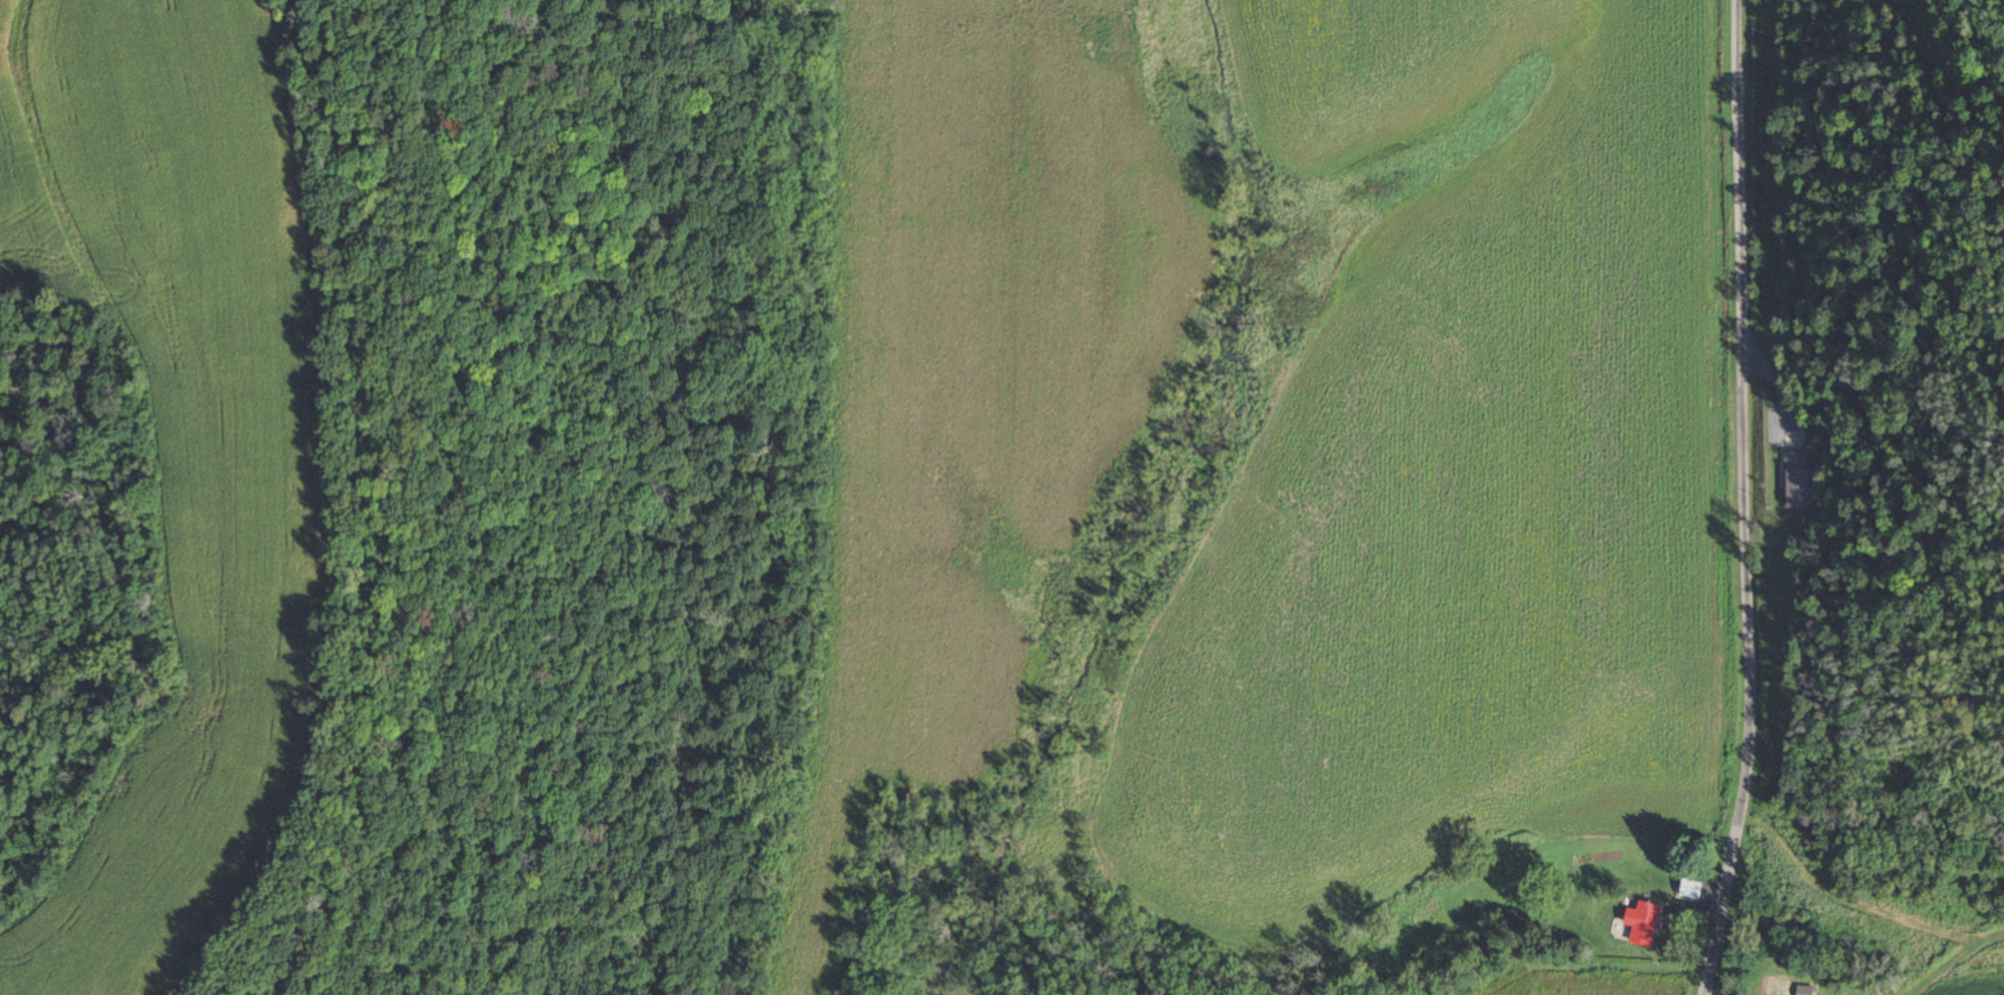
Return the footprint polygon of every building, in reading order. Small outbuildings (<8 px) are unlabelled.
[(1818,509),(1818,485),(1815,485),(1815,452),(1785,452),(1785,509),(1818,509)] [(1703,880),(1681,877),(1678,897),(1700,900),(1703,880)] [(1659,906),(1637,901),(1627,943),(1650,948),(1659,906)] [(1815,986),(1795,986),(1795,994),(1815,994),(1815,986)]
